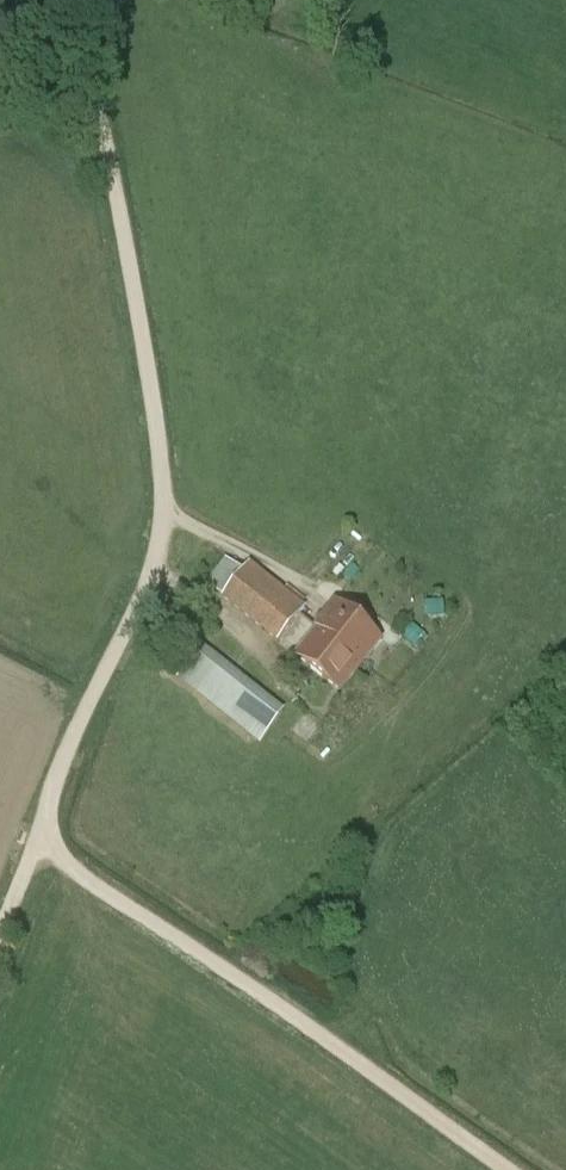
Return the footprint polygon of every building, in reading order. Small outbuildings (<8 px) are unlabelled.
[(220,599),(259,631),(276,609),(236,577),(241,571),(225,558),(205,584),(222,597),(220,599)] [(276,609),(259,631),(276,644),(305,607),(249,562),(241,571),(236,577),(276,609)] [(334,600),(314,625),(362,662),(381,637),(334,600)] [(362,662),(314,625),(314,626),(316,627),(294,655),(339,691),(362,662)] [(176,678),(259,743),(284,708),(202,644),(176,678)]
